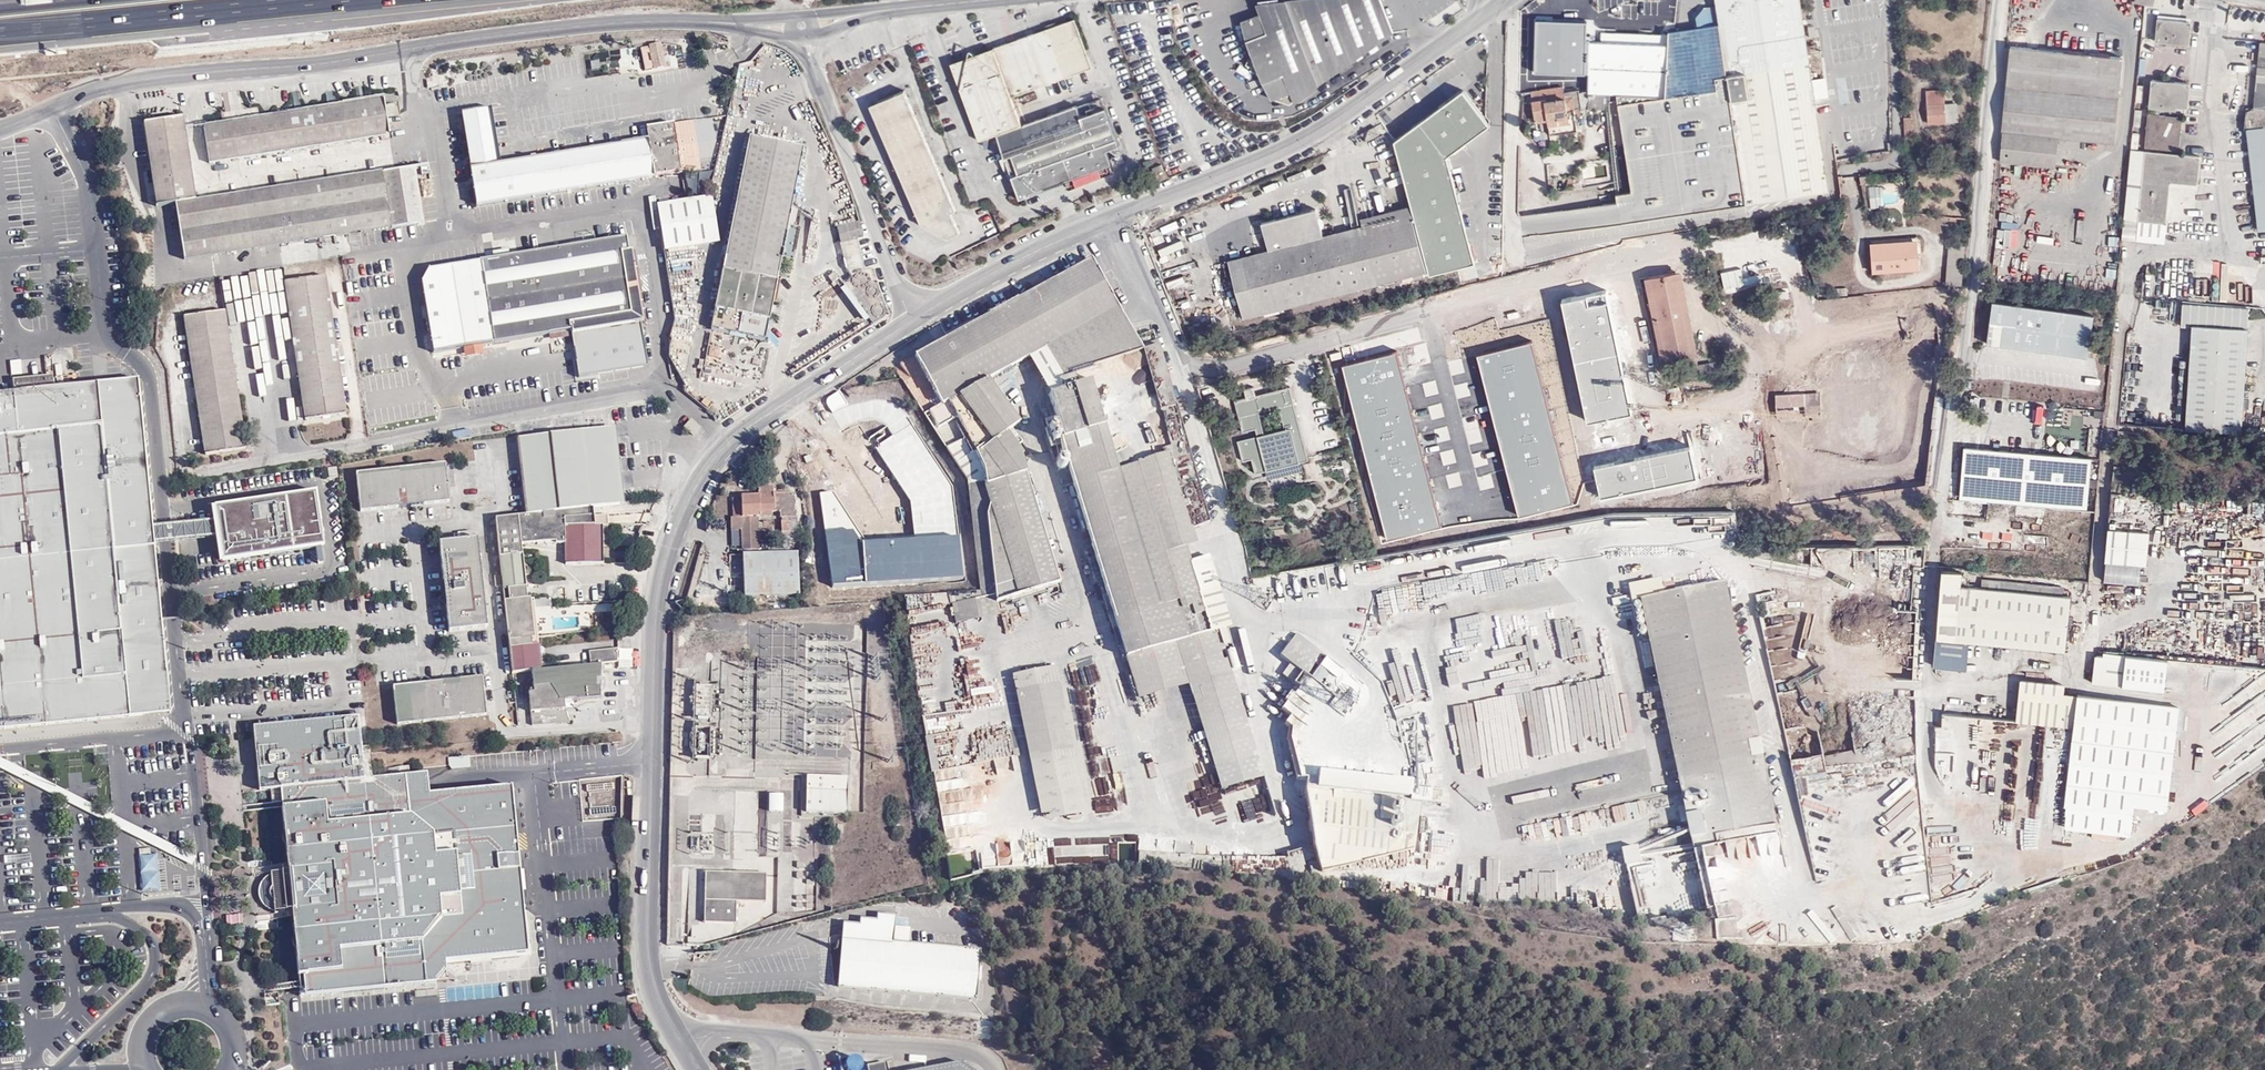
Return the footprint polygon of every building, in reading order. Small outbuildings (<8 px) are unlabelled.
[(1260,13),(1241,22),(1249,55),(1258,75),(1270,99),(1289,103),(1392,31),(1380,0),(1285,0),(1256,4),(1260,13)] [(1769,78),(1757,0),(1714,0),(1718,26),(1726,78),(1745,206),(1827,192),(1813,73),(1769,78)] [(1769,78),(1813,73),(1801,0),(1757,0),(1769,78)] [(2189,43),(2192,20),(2157,17),(2155,40),(2189,43)] [(951,63),(979,140),(997,133),(1020,125),(1011,98),(1044,86),(1092,70),(1075,21),(951,63)] [(1718,26),(1668,32),(1600,33),(1600,41),(1586,41),(1586,24),(1535,22),(1532,75),(1587,76),(1587,84),(1587,95),(1616,96),(1630,195),(1614,197),(1616,205),(1520,217),(1522,228),(1523,237),(1745,206),(1726,78),(1718,26)] [(2261,41),(2254,108),(2247,107),(2245,128),(2248,128),(2259,229),(2264,229),(2264,42),(2261,41)] [(641,48),(645,63),(653,61),(655,68),(667,66),(662,44),(641,48)] [(2011,46),(2004,131),(2059,136),(2114,142),(2122,57),(2011,46)] [(653,61),(645,63),(646,70),(655,68),(653,61)] [(2145,147),(2178,150),(2181,117),(2160,115),(2160,108),(2176,109),(2176,106),(2186,107),(2189,82),(2151,79),(2149,107),(2153,107),(2152,114),(2148,114),(2145,147)] [(1562,87),(1530,92),(1534,121),(1549,121),(1551,135),(1579,130),(1577,117),(1582,116),(1581,109),(1578,92),(1564,93),(1562,87)] [(1959,121),(1958,101),(1945,102),(1944,89),(1928,90),(1930,123),(1959,121)] [(1462,90),(1393,140),(1427,275),(1472,263),(1445,157),(1488,125),(1462,90)] [(902,91),(868,107),(919,224),(946,236),(957,232),(952,220),(948,212),(954,210),(902,91)] [(392,133),(387,99),(208,124),(212,159),(392,133)] [(401,114),(399,102),(390,103),(392,115),(401,114)] [(1054,113),(1022,124),(1024,130),(999,139),(1019,198),(1047,188),(1046,186),(1110,163),(1106,149),(1118,145),(1105,108),(1080,117),(1075,106),(1054,113)] [(681,170),(674,121),(647,125),(649,138),(501,163),(491,108),(461,113),(477,204),(681,170)] [(185,114),(147,119),(149,142),(159,203),(178,200),(186,257),(425,224),(418,168),(303,184),(265,190),(198,198),(185,114)] [(1020,125),(997,133),(999,139),(1001,138),(1024,130),(1022,124),(1020,125)] [(1380,137),(1376,130),(1364,136),(1367,143),(1380,137)] [(2058,136),(2004,131),(2001,161),(2042,165),(2055,167),(2058,136)] [(766,337),(804,146),(750,136),(711,326),(766,337)] [(2200,155),(2131,150),(2122,241),(2165,245),(2169,183),(2197,186),(2200,155)] [(2055,167),(2042,165),(2040,185),(2053,186),(2055,167)] [(1155,172),(1157,177),(1166,174),(1164,169),(1155,172)] [(1869,208),(1887,206),(1885,185),(1867,186),(1869,208)] [(707,197),(657,205),(657,207),(707,200),(707,197)] [(715,222),(712,199),(707,200),(657,207),(665,250),(711,243),(715,222)] [(1360,220),(1361,225),(1324,234),(1318,209),(1263,222),(1269,249),(1229,259),(1243,316),(1424,271),(1408,208),(1360,220)] [(865,260),(858,237),(864,236),(860,221),(835,228),(847,266),(865,260)] [(626,236),(428,269),(421,281),(432,353),(548,334),(570,330),(571,337),(578,378),(600,374),(647,367),(640,322),(643,322),(631,250),(628,250),(626,236)] [(1922,268),(1919,241),(1872,244),(1874,271),(1922,268)] [(1950,244),(1946,283),(1963,284),(1967,246),(1950,244)] [(988,512),(997,599),(1061,579),(1022,455),(1005,433),(1021,421),(989,379),(1030,356),(1049,388),(1079,379),(1075,370),(1144,347),(1092,258),(1082,265),(917,351),(944,401),(924,412),(971,483),(985,481),(991,502),(988,512)] [(1463,282),(1477,279),(1476,270),(1461,273),(1463,282)] [(1663,363),(1679,359),(1699,356),(1682,271),(1646,278),(1663,363)] [(345,412),(325,274),(286,281),(304,417),(345,412)] [(1776,299),(1788,298),(1788,287),(1775,288),(1776,299)] [(1605,296),(1561,305),(1587,425),(1630,416),(1605,296)] [(2090,356),(2096,313),(1994,300),(1988,342),(2090,356)] [(2240,434),(2247,328),(2249,307),(2183,303),(2181,327),(2191,327),(2184,431),(2240,434)] [(246,443),(226,306),(185,313),(205,449),(246,443)] [(1462,323),(1463,329),(1476,327),(1475,321),(1462,323)] [(570,330),(548,334),(549,341),(571,337),(570,330)] [(1532,345),(1477,357),(1518,520),(1571,506),(1532,345)] [(1395,355),(1342,367),(1386,542),(1442,529),(1395,355)] [(1684,377),(1716,371),(1714,361),(1698,365),(1696,356),(1680,359),(1684,377)] [(902,378),(918,371),(913,358),(896,365),(902,378)] [(54,365),(55,384),(62,383),(61,365),(54,365)] [(1049,388),(1047,389),(1077,489),(1128,655),(1168,642),(1212,629),(1191,558),(1186,544),(1197,540),(1193,527),(1171,448),(1118,467),(1092,376),(1079,379),(1049,388)] [(15,392),(55,388),(54,377),(14,380),(15,392)] [(143,418),(137,380),(55,388),(15,392),(0,393),(0,730),(145,716),(156,702),(169,686),(143,418)] [(1288,388),(1234,402),(1244,439),(1236,442),(1242,463),(1251,460),(1254,474),(1265,472),(1267,482),(1302,474),(1300,465),(1309,462),(1288,388)] [(293,393),(295,409),(301,408),(299,392),(293,393)] [(1821,416),(1820,393),(1775,395),(1777,417),(1821,416)] [(695,439),(702,430),(692,422),(684,430),(695,439)] [(911,424),(875,446),(910,500),(914,537),(864,540),(833,491),(820,492),(832,590),(965,581),(953,486),(911,424)] [(525,521),(593,512),(592,507),(620,504),(611,427),(516,438),(520,473),(524,514),(525,521)] [(611,427),(620,504),(623,503),(614,427),(611,427)] [(2089,508),(2094,456),(1966,446),(1961,497),(2089,508)] [(823,481),(863,488),(869,453),(836,447),(834,460),(826,459),(823,481)] [(1688,451),(1593,470),(1600,500),(1695,480),(1688,451)] [(421,498),(422,503),(449,501),(444,463),(356,473),(360,511),(390,507),(410,505),(409,500),(421,498)] [(862,515),(884,516),(887,475),(865,473),(862,515)] [(732,506),(733,522),(758,521),(757,517),(779,516),(782,531),(798,531),(795,492),(775,492),(773,485),(760,486),(759,494),(742,493),(742,504),(732,506)] [(314,493),(262,501),(263,510),(263,512),(278,510),(280,526),(266,528),(270,556),(314,550),(313,544),(318,544),(319,549),(322,549),(314,493)] [(262,501),(213,508),(216,521),(217,538),(221,563),(270,556),(266,528),(243,532),(241,514),(263,510),(262,501)] [(263,510),(241,514),(243,532),(266,528),(280,526),(278,510),(263,512),(263,510)] [(593,516),(593,512),(525,521),(519,522),(496,526),(504,603),(527,601),(527,599),(521,544),(532,543),(543,541),(543,544),(564,542),(564,563),(601,564),(601,525),(608,525),(608,515),(593,516)] [(519,522),(519,515),(495,518),(496,526),(519,522)] [(216,521),(171,526),(173,543),(217,538),(216,521)] [(733,522),(730,522),(731,551),(759,549),(758,521),(733,522)] [(2104,529),(2103,582),(2140,583),(2140,565),(2147,565),(2147,530),(2104,529)] [(450,603),(445,603),(448,630),(486,626),(477,538),(438,542),(444,592),(449,591),(450,603)] [(1490,551),(1500,551),(1500,542),(1489,543),(1490,551)] [(318,544),(313,544),(314,550),(316,566),(321,565),(319,549),(318,544)] [(800,593),(798,551),(743,553),(746,597),(800,593)] [(1212,629),(1221,627),(1231,624),(1210,553),(1191,558),(1212,629)] [(1962,572),(1942,570),(1936,637),(2064,649),(2070,596),(1961,585),(1962,572)] [(1698,850),(1783,832),(1730,582),(1645,601),(1698,850)] [(953,603),(972,710),(1003,705),(988,615),(992,614),(989,597),(953,603)] [(549,607),(548,599),(527,601),(528,610),(531,609),(549,607)] [(504,603),(509,642),(531,640),(534,637),(531,609),(528,610),(527,601),(504,603)] [(1168,642),(1128,655),(1140,698),(1190,683),(1221,789),(1266,776),(1221,627),(1212,629),(1168,642)] [(509,642),(512,672),(540,669),(538,644),(532,644),(532,640),(531,640),(509,642)] [(588,652),(589,665),(599,663),(616,660),(617,648),(588,652)] [(2100,684),(2121,686),(2125,655),(2104,653),(2100,684)] [(540,669),(512,672),(532,671),(599,666),(599,663),(589,665),(540,669)] [(2165,687),(2264,686),(2264,664),(2165,665),(2165,687)] [(1085,812),(1056,665),(1013,675),(1043,821),(1085,812)] [(599,666),(532,671),(533,685),(527,685),(527,692),(533,692),(534,702),(563,700),(563,705),(573,703),(572,700),(600,697),(599,666)] [(1089,669),(1092,681),(1098,679),(1094,667),(1089,669)] [(420,689),(419,683),(392,686),(396,723),(485,713),(481,675),(431,681),(431,687),(420,689)] [(711,684),(694,685),(695,721),(712,720),(711,684)] [(171,713),(169,686),(156,702),(145,716),(171,713)] [(2077,700),(2020,693),(2017,719),(2074,726),(2077,700)] [(2178,707),(2078,695),(2077,700),(2074,726),(2061,826),(2124,833),(2130,790),(2164,795),(2178,707)] [(1806,770),(1915,762),(1911,697),(1786,705),(1789,757),(1798,756),(1805,755),(1806,770)] [(353,718),(248,730),(256,792),(276,790),(283,872),(268,874),(272,914),(288,912),(297,996),(424,983),(434,981),(443,969),(442,960),(523,952),(507,786),(425,794),(421,773),(360,780),(353,718)] [(145,842),(167,843),(0,757),(0,769),(145,842)] [(848,811),(848,775),(806,774),(806,811),(848,811)] [(1415,848),(1422,800),(1306,788),(1315,848),(1321,872),(1415,848)] [(783,794),(769,793),(769,811),(783,811),(783,794)] [(1240,810),(1247,804),(1241,797),(1234,802),(1240,810)] [(702,833),(688,833),(689,853),(715,851),(713,814),(701,814),(702,833)] [(1641,865),(1628,867),(1636,916),(1699,905),(1688,834),(1638,842),(1641,865)] [(167,843),(145,842),(191,866),(195,857),(167,843)] [(1621,852),(1625,867),(1641,863),(1636,847),(1621,852)] [(765,902),(766,872),(705,871),(704,921),(736,922),(737,902),(765,902)] [(979,950),(909,943),(894,941),(896,926),(897,915),(879,914),(878,919),(861,917),(860,923),(845,922),(839,989),(976,1001),(979,950)] [(894,941),(909,943),(911,927),(896,926),(894,941)] [(884,1062),(862,1065),(861,1058),(845,1060),(847,1069),(885,1069),(884,1062)] [(963,1061),(917,1069),(975,1069),(963,1061)]
